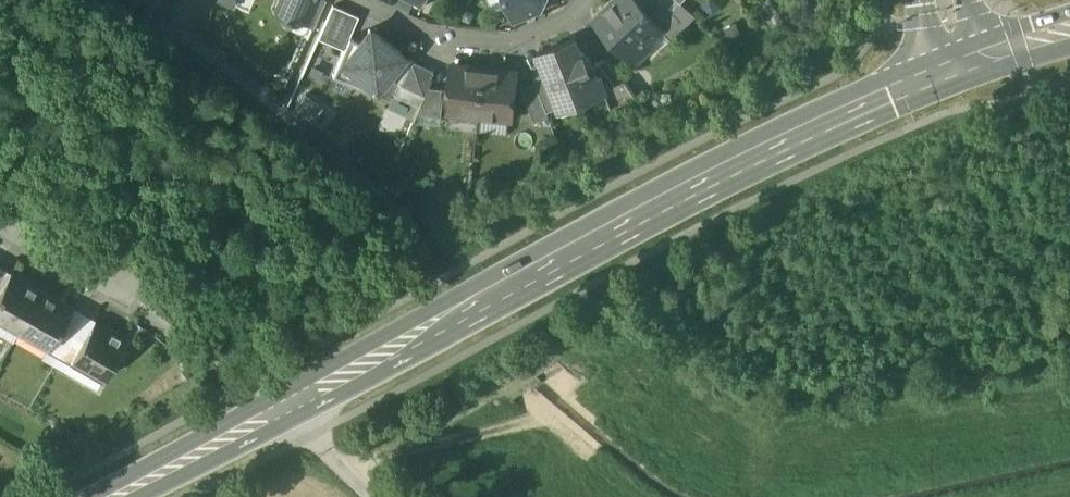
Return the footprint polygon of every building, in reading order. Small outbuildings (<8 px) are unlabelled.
[(276,7),(279,14),(294,21),(301,18),(309,0),(279,0),(276,7)] [(301,18),(314,23),(324,0),(309,0),(301,18)] [(513,19),(535,10),(537,4),(543,7),(546,0),(505,0),(513,19)] [(637,0),(614,0),(595,18),(635,61),(649,48),(649,39),(661,28),(662,26),(641,4),(637,0)] [(659,0),(646,0),(641,4),(662,26),(661,28),(665,32),(680,18),(659,0)] [(679,0),(659,0),(680,18),(665,32),(671,38),(696,15),(681,1),(679,0)] [(358,15),(331,3),(316,38),(343,49),(349,36),(358,15)] [(376,33),(367,44),(349,36),(343,49),(332,74),(369,90),(371,86),(375,89),(387,75),(400,80),(408,62),(400,58),(403,55),(376,33)] [(575,37),(538,51),(546,72),(559,105),(560,107),(606,88),(605,87),(601,74),(598,75),(593,63),(590,65),(583,48),(580,49),(575,37)] [(607,57),(593,63),(598,75),(601,74),(605,87),(623,80),(607,57)] [(434,70),(409,59),(408,62),(400,80),(398,83),(423,95),(427,86),(434,70)] [(484,66),(452,62),(446,110),(479,114),(484,66)] [(517,70),(484,66),(479,114),(511,117),(517,70)] [(559,105),(546,72),(534,77),(535,81),(547,110),(559,105)] [(535,81),(521,87),(535,121),(549,115),(547,110),(535,81)] [(443,87),(427,86),(423,95),(415,113),(440,115),(443,87)] [(293,110),(311,123),(322,107),(305,94),(293,110)] [(12,275),(12,273),(11,273),(0,293),(0,318),(20,329),(41,292),(12,275)] [(71,308),(41,292),(20,329),(49,345),(51,346),(60,329),(73,307),(71,307),(71,308)] [(125,338),(96,322),(97,321),(95,320),(83,341),(73,359),(74,360),(104,377),(127,338),(125,337),(125,338)] [(60,329),(51,346),(49,345),(46,351),(59,358),(72,335),(60,329)] [(83,341),(72,335),(59,358),(71,365),(74,360),(73,359),(83,341)]
